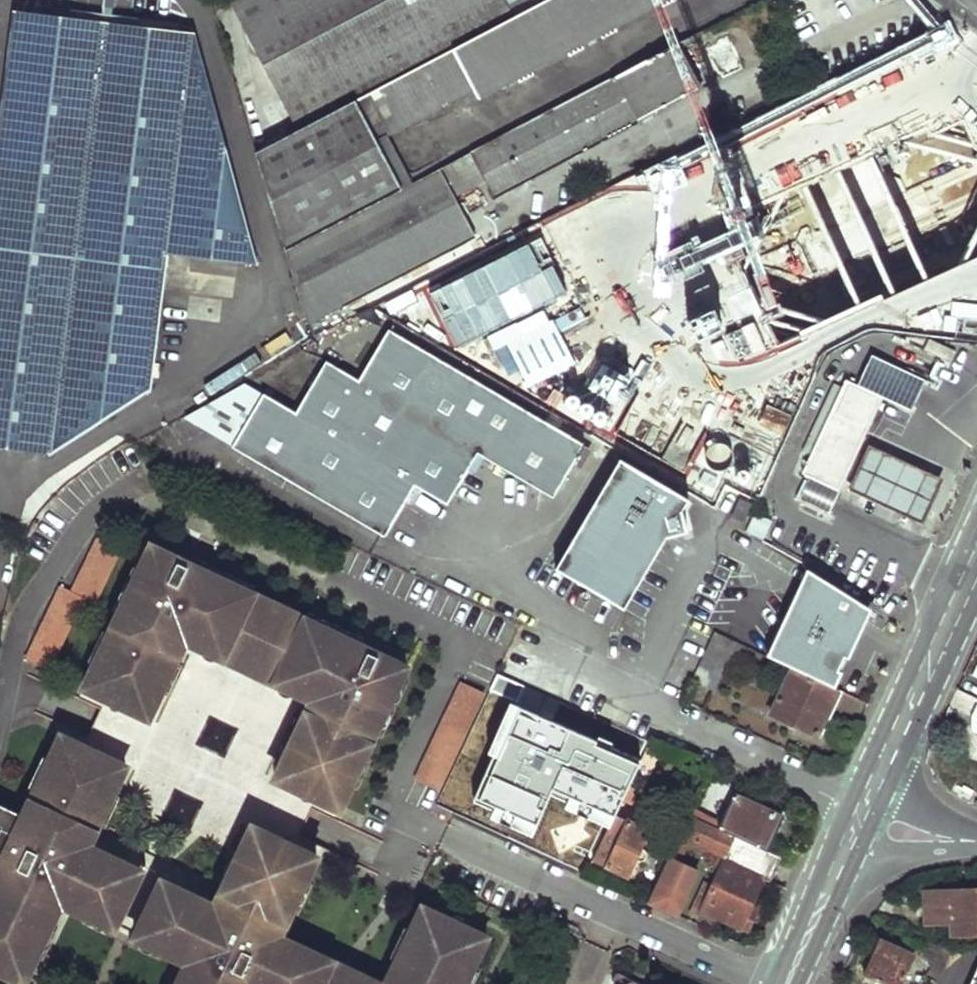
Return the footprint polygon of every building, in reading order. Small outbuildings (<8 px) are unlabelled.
[(297,126),(428,58),(449,48),(506,18),(496,0),(230,0),(297,126)] [(449,48),(470,88),(475,98),(659,0),(541,0),(506,18),(449,48)] [(0,102),(0,449),(51,455),(151,387),(166,255),(258,264),(195,33),(189,33),(151,28),(147,27),(109,23),(100,21),(62,16),(58,16),(15,11),(11,10),(0,102)] [(484,176),(493,192),(700,84),(677,42),(470,149),(484,176)] [(449,48),(428,58),(448,99),(470,88),(449,48)] [(253,149),(283,246),(400,186),(374,137),(448,99),(428,58),(297,126),(253,149)] [(283,246),(307,322),(468,238),(447,195),(484,176),(470,149),(433,168),(400,186),(283,246)] [(340,337),(327,361),(358,380),(389,329),(372,320),(340,337)] [(264,395),(231,448),(383,538),(413,486),(447,505),(477,456),(551,499),(583,445),(389,329),(358,380),(327,361),(294,413),(264,395)] [(887,350),(893,338),(885,334),(879,346),(887,350)] [(937,356),(894,336),(893,338),(887,350),(884,358),(926,378),(937,356)] [(811,476),(841,490),(883,397),(848,380),(845,387),(837,384),(806,451),(814,454),(805,473),(811,476)] [(183,419),(231,448),(264,395),(245,384),(183,419)] [(871,442),(849,488),(888,506),(922,523),(944,477),(909,460),(871,442)] [(619,460),(554,570),(624,611),(668,536),(687,530),(682,512),(688,502),(619,460)] [(841,490),(811,476),(800,499),(831,513),(841,490)] [(755,512),(747,531),(764,538),(772,521),(755,512)] [(105,534),(77,590),(90,596),(99,601),(128,545),(105,534)] [(101,665),(90,689),(106,697),(146,716),(159,689),(167,692),(181,661),(185,653),(180,651),(186,639),(190,631),(205,638),(201,647),(212,652),(211,654),(213,660),(222,657),(228,660),(232,652),(283,677),(279,685),(284,687),(287,696),(297,694),(308,699),(311,691),(324,697),(321,705),(316,717),(310,714),(306,723),(291,754),(299,758),(287,784),(316,799),(341,812),(354,786),(369,757),(380,736),(407,682),(412,670),(383,655),(381,657),(373,653),(370,658),(355,651),(359,644),(310,620),(260,595),(208,569),(205,577),(192,571),(194,566),(185,562),(187,559),(158,545),(153,557),(126,613),(117,633),(101,665)] [(145,554),(118,609),(126,613),(153,557),(145,554)] [(195,563),(194,566),(192,571),(205,577),(208,569),(195,563)] [(263,588),(211,563),(208,569),(260,595),(263,588)] [(767,655),(793,667),(836,687),(845,669),(840,667),(846,654),(850,656),(874,606),(808,566),(767,655)] [(67,585),(29,662),(52,672),(90,596),(77,590),(67,585)] [(363,637),(313,613),(310,620),(359,644),(363,637)] [(93,661),(101,665),(117,633),(108,629),(93,661)] [(714,630),(691,680),(713,690),(731,654),(737,655),(743,644),(714,630)] [(186,639),(201,647),(205,638),(190,631),(186,639)] [(374,651),(359,644),(355,651),(370,658),(373,653),(374,651)] [(228,660),(279,685),(283,677),(232,652),(228,660)] [(181,661),(167,692),(174,695),(188,664),(181,661)] [(793,667),(771,714),(819,736),(841,689),(836,687),(793,667)] [(413,684),(407,682),(380,736),(386,739),(413,684)] [(445,784),(486,696),(463,686),(418,780),(441,792),(445,784)] [(167,692),(159,689),(146,716),(155,719),(167,692)] [(308,699),(321,705),(324,697),(311,691),(308,699)] [(486,696),(445,784),(575,842),(572,851),(593,861),(614,817),(620,803),(627,788),(637,766),(486,696)] [(210,713),(196,742),(221,754),(235,724),(210,713)] [(306,723),(299,720),(284,750),(291,754),(306,723)] [(15,976),(28,950),(37,955),(53,922),(56,916),(49,912),(56,897),(63,901),(86,913),(93,899),(112,910),(120,892),(130,897),(143,870),(91,844),(84,841),(90,829),(97,832),(101,824),(117,792),(109,787),(122,761),(85,743),(65,733),(54,755),(38,787),(32,800),(40,804),(33,816),(25,812),(0,800),(0,871),(5,873),(0,883),(0,969),(15,976)] [(47,752),(32,784),(38,787),(54,755),(47,752)] [(299,758),(291,754),(279,780),(287,784),(299,758)] [(376,760),(369,757),(354,786),(362,791),(376,760)] [(130,765),(122,761),(109,787),(117,792),(130,765)] [(177,787),(162,816),(187,828),(202,798),(177,787)] [(627,788),(620,803),(630,808),(637,793),(627,788)] [(117,792),(101,824),(108,826),(115,811),(124,794),(117,792)] [(732,794),(716,827),(766,850),(781,817),(732,794)] [(32,800),(25,812),(33,816),(40,804),(32,800)] [(704,888),(695,906),(748,930),(757,909),(751,905),(763,879),(770,881),(781,857),(766,850),(716,827),(690,815),(673,852),(680,855),(684,847),(723,864),(710,891),(704,888)] [(614,817),(593,861),(627,875),(634,861),(639,861),(643,862),(647,854),(644,850),(640,848),(647,832),(614,817)] [(255,824),(242,851),(251,856),(264,828),(255,824)] [(165,951),(189,961),(196,965),(188,980),(182,975),(179,982),(178,983),(346,983),(300,962),(308,947),(282,934),(275,932),(281,918),(288,922),(294,910),(310,879),(321,855),(295,843),(264,828),(251,856),(242,851),(226,882),(223,891),(230,894),(223,908),(216,904),(164,879),(151,906),(161,910),(153,927),(172,937),(165,951)] [(90,829),(84,841),(91,844),(97,832),(90,829)] [(227,864),(220,879),(226,882),(242,851),(235,848),(227,864)] [(669,860),(649,903),(676,915),(696,873),(669,860)] [(310,879),(294,910),(300,913),(315,882),(310,879)] [(223,891),(216,904),(223,908),(230,894),(223,891)] [(86,913),(83,919),(111,933),(130,897),(120,892),(112,910),(93,899),(86,913)] [(926,895),(927,925),(954,923),(955,939),(976,938),(976,892),(926,895)] [(56,897),(49,912),(56,916),(63,901),(56,897)] [(476,963),(468,959),(481,932),(464,924),(467,919),(465,913),(456,909),(451,911),(448,917),(424,905),(413,928),(398,960),(393,971),(399,975),(395,983),(466,983),(476,963)] [(151,906),(133,943),(161,957),(165,951),(172,937),(153,927),(161,910),(151,906)] [(281,918),(275,932),(282,934),(288,922),(281,918)] [(53,922),(37,955),(45,958),(60,926),(53,922)] [(406,925),(391,957),(398,960),(413,928),(406,925)] [(481,932),(468,959),(476,963),(488,936),(481,932)] [(916,959),(881,940),(864,976),(881,983),(904,983),(916,959)] [(951,957),(927,945),(920,960),(933,967),(928,979),(937,983),(938,983),(951,957)] [(300,962),(346,983),(353,983),(360,971),(308,947),(300,962)] [(28,950),(15,976),(24,981),(37,955),(28,950)] [(189,961),(182,975),(188,980),(196,965),(189,961)] [(466,983),(473,983),(482,966),(476,963),(466,983)] [(386,983),(360,971),(353,983),(387,983),(386,983)] [(386,983),(387,983),(395,983),(399,975),(393,971),(386,983)]
